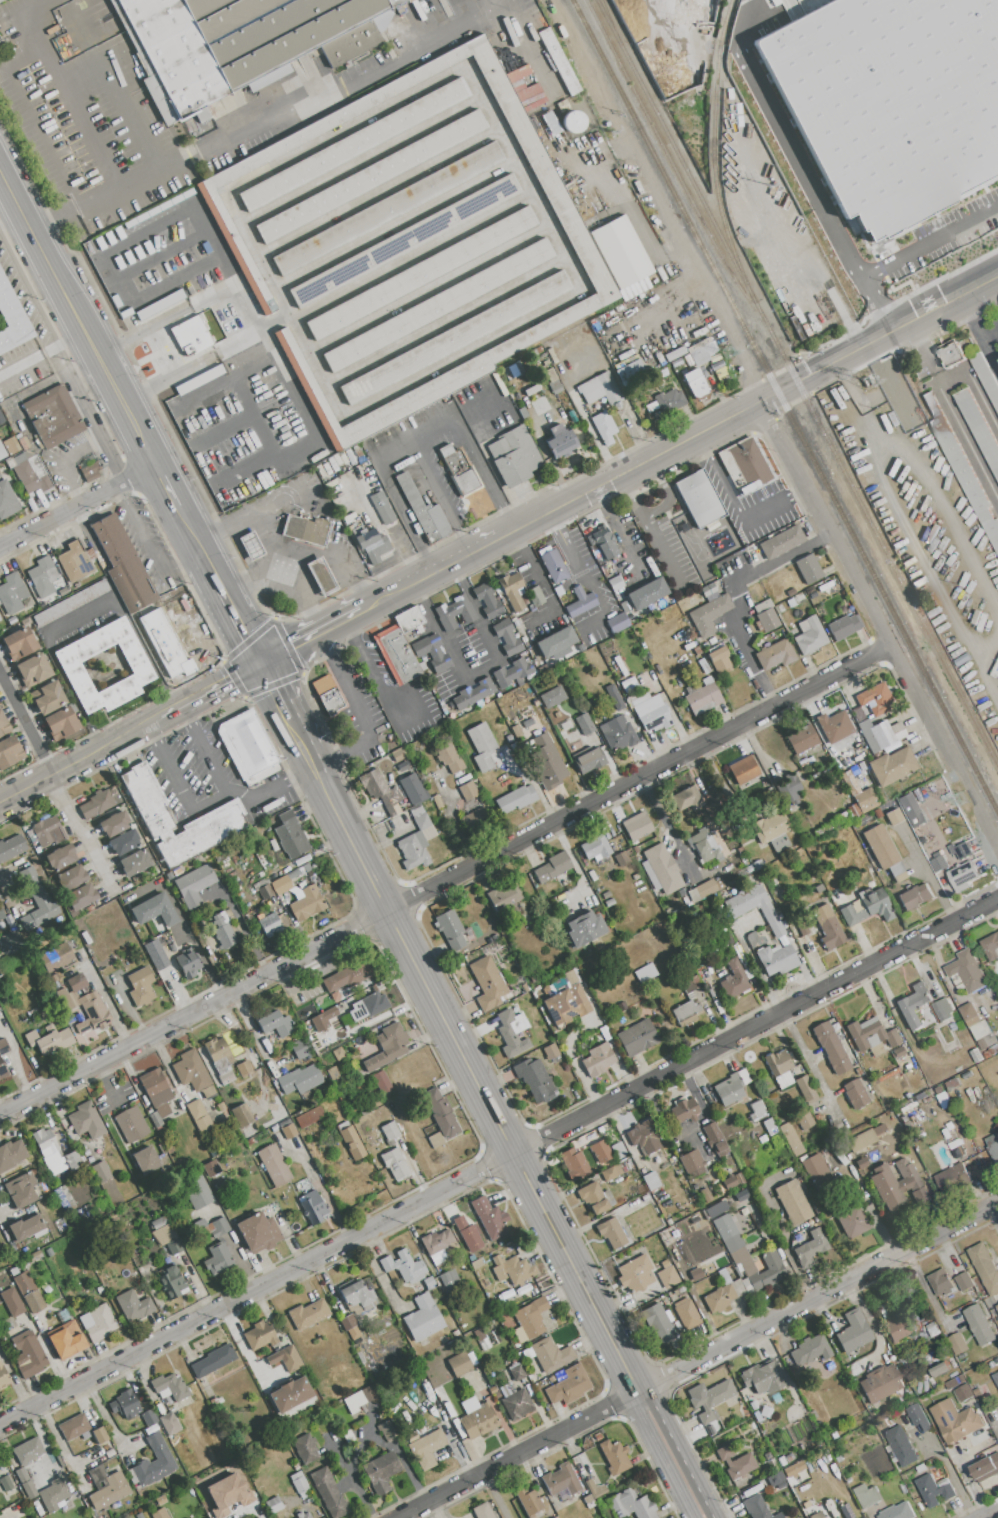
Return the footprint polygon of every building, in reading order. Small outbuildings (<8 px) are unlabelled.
[(177,120),(115,0),(404,0),(392,6),(383,31),(378,34),(383,42),(330,69),(318,45),(288,61),(293,71),(250,93),(246,85),(239,88),(247,103),(213,121),(211,118),(200,124),(193,112),(177,120)] [(840,224),(848,221),(854,235),(864,230),(868,238),(997,179),(997,0),(805,0),(750,25),(840,224)] [(548,27),(581,91),(570,97),(537,33),(548,27)] [(201,184),(480,35),(587,234),(617,291),(621,298),(342,447),(201,184)] [(545,101),(537,82),(519,90),(527,108),(545,101)] [(587,234),(622,215),(653,272),(645,276),(617,291),(587,234)] [(583,222),(595,216),(598,223),(587,228),(583,222)] [(35,336),(0,354),(0,330),(6,327),(0,315),(0,269),(35,336)] [(645,276),(651,287),(623,302),(621,298),(617,291),(645,276)] [(198,314),(213,343),(185,358),(170,329),(198,314)] [(588,326),(593,337),(588,340),(582,329),(588,326)] [(947,368),(944,362),(945,362),(942,356),(941,357),(938,351),(945,347),(946,349),(951,346),(950,345),(957,341),(960,347),(959,348),(962,353),(963,353),(966,358),(947,368)] [(682,346),(686,353),(667,363),(664,356),(682,346)] [(696,366),(689,353),(703,346),(710,359),(696,366)] [(980,351),(997,386),(997,413),(969,357),(980,351)] [(614,371),(638,358),(649,378),(625,391),(614,371)] [(509,372),(507,367),(518,361),(521,366),(509,372)] [(682,375),(698,367),(711,391),(695,400),(682,375)] [(666,368),(669,374),(659,380),(655,373),(666,368)] [(608,370),(623,400),(619,402),(621,405),(615,408),(613,405),(610,407),(604,395),(587,404),(581,393),(579,393),(576,387),(608,370)] [(508,489),(455,392),(493,371),(543,465),(529,472),(531,477),(508,489)] [(548,383),(557,379),(564,391),(554,395),(548,383)] [(62,382),(85,429),(45,449),(22,403),(62,382)] [(724,393),(722,388),(732,383),(735,388),(724,393)] [(967,387),(997,446),(997,480),(953,395),(967,387)] [(663,414),(654,396),(662,392),(663,395),(675,388),(677,392),(681,390),(687,402),(663,414)] [(906,415),(911,414),(912,420),(918,419),(915,397),(904,399),(906,415)] [(655,401),(659,409),(649,414),(645,406),(655,401)] [(518,410),(524,407),(529,416),(523,419),(518,410)] [(606,410),(617,432),(610,436),(613,442),(605,447),(590,418),(606,410)] [(652,414),(659,410),(661,415),(655,418),(652,414)] [(554,459),(544,441),(552,437),(548,430),(560,424),(563,431),(569,427),(579,446),(571,450),(572,453),(564,457),(563,454),(554,459)] [(997,518),(997,520),(997,557),(933,432),(948,425),(991,507),(988,508),(994,520),(997,518)] [(750,435),(773,478),(740,496),(717,453),(750,435)] [(17,440),(25,436),(31,447),(23,451),(17,440)] [(8,455),(0,459),(0,439),(8,455)] [(35,453),(30,444),(36,441),(41,450),(35,453)] [(10,446),(17,443),(20,450),(14,454),(10,446)] [(473,519),(450,477),(452,476),(443,458),(459,449),(468,467),(472,465),(494,507),(473,519)] [(53,486),(41,492),(39,488),(27,495),(12,467),(9,469),(5,461),(23,451),(37,454),(53,486)] [(87,483),(80,469),(96,460),(103,474),(87,483)] [(674,483),(703,468),(727,513),(717,519),(705,525),(698,529),(674,483)] [(429,544),(393,477),(405,471),(424,507),(430,504),(432,507),(437,504),(452,532),(429,544)] [(21,509),(0,520),(0,478),(1,480),(5,478),(21,509)] [(381,491),(395,520),(384,525),(370,496),(381,491)] [(213,633),(155,663),(106,571),(112,568),(89,526),(114,513),(158,597),(186,582),(213,633)] [(331,523),(324,549),(281,537),(287,514),(313,521),(314,518),(331,523)] [(705,525),(717,519),(720,525),(708,532),(705,525)] [(390,550),(378,557),(381,561),(372,566),(363,549),(361,550),(350,531),(362,524),(366,532),(372,528),(374,531),(376,537),(382,534),(390,550)] [(586,537),(598,531),(597,528),(604,524),(606,529),(607,528),(611,535),(612,534),(615,540),(614,541),(617,548),(619,547),(621,552),(616,555),(617,558),(612,560),(611,558),(604,562),(594,543),(591,545),(586,537)] [(758,544),(797,524),(806,541),(767,561),(758,544)] [(252,531),(264,553),(250,561),(238,539),(252,531)] [(94,570),(70,583),(56,557),(70,550),(66,545),(77,539),(94,570)] [(555,549),(569,576),(553,584),(539,557),(555,549)] [(811,554),(823,576),(806,585),(794,563),(811,554)] [(40,600),(33,587),(34,587),(26,573),(38,566),(35,562),(48,555),(59,577),(51,582),(56,591),(40,600)] [(305,564),(321,556),(337,591),(322,598),(305,564)] [(8,617),(0,601),(0,586),(6,583),(3,578),(15,571),(29,596),(20,601),(24,608),(8,617)] [(497,580),(508,574),(509,576),(517,572),(524,586),(516,590),(520,599),(525,596),(529,604),(513,612),(497,580)] [(620,575),(625,585),(613,592),(607,582),(620,575)] [(626,594),(660,576),(669,593),(635,611),(626,594)] [(110,589),(38,627),(33,617),(104,579),(110,589)] [(471,589),(488,580),(494,591),(491,593),(496,602),(499,601),(505,612),(487,621),(481,609),(485,607),(481,599),(477,601),(471,589)] [(716,591),(704,597),(700,590),(712,583),(716,591)] [(570,619),(558,596),(580,584),(586,595),(592,592),(600,607),(587,615),(585,611),(570,619)] [(537,585),(546,602),(534,608),(526,592),(537,585)] [(494,589),(499,587),(502,592),(498,595),(494,589)] [(786,600),(803,592),(807,600),(790,608),(786,600)] [(463,593),(476,618),(465,623),(460,614),(452,618),(457,627),(446,633),(433,608),(444,603),(446,606),(454,602),(452,599),(463,593)] [(726,593),(733,607),(710,619),(716,631),(701,639),(688,613),(726,593)] [(764,633),(755,615),(757,615),(753,607),(769,598),(773,607),(772,608),(780,624),(764,633)] [(619,603),(626,600),(632,610),(625,614),(619,603)] [(843,604),(847,611),(841,613),(838,606),(843,604)] [(416,605),(425,622),(402,634),(393,617),(416,605)] [(623,612),(630,625),(612,635),(605,622),(623,612)] [(829,642),(802,656),(793,638),(802,633),(797,624),(815,615),(829,642)] [(835,642),(827,625),(846,615),(848,618),(854,615),(861,628),(835,642)] [(17,621),(10,625),(7,620),(14,616),(17,621)] [(54,653),(124,616),(156,678),(139,687),(142,693),(106,712),(103,706),(86,715),(54,653)] [(508,617),(514,629),(511,631),(515,639),(518,638),(524,649),(507,658),(501,646),(505,644),(501,636),(497,638),(491,626),(508,617)] [(422,674),(398,686),(372,637),(396,624),(422,674)] [(27,625),(38,648),(13,661),(1,639),(27,625)] [(568,625),(577,641),(544,659),(535,643),(568,625)] [(436,633),(442,645),(439,647),(443,654),(446,653),(452,665),(432,676),(424,660),(430,657),(428,652),(418,657),(411,645),(427,637),(427,638),(436,633)] [(714,637),(716,641),(711,645),(708,641),(714,637)] [(786,638),(797,659),(782,667),(780,662),(763,671),(754,654),(786,638)] [(716,673),(707,655),(724,646),(728,654),(726,656),(733,669),(725,673),(723,670),(716,673)] [(657,661),(650,664),(645,653),(651,650),(657,661)] [(41,653),(52,675),(27,688),(15,666),(41,653)] [(492,673),(504,667),(505,670),(512,666),(510,663),(523,657),(527,664),(530,663),(535,671),(520,679),(518,677),(510,681),(511,684),(500,689),(492,673)] [(545,664),(547,669),(540,673),(538,668),(545,664)] [(328,674),(345,705),(335,710),(337,713),(329,717),(311,683),(328,674)] [(495,691),(458,710),(452,699),(459,695),(458,692),(470,686),(471,689),(479,685),(477,681),(487,676),(495,691)] [(620,683),(633,677),(636,682),(623,689),(620,683)] [(56,679),(68,702),(41,716),(29,693),(56,679)] [(723,701),(694,716),(684,697),(705,686),(704,684),(709,682),(710,683),(713,682),(723,701)] [(883,682),(893,701),(887,704),(890,710),(874,718),(868,707),(874,705),(872,701),(859,707),(854,696),(883,682)] [(612,683),(625,707),(616,712),(604,688),(612,683)] [(560,685),(566,699),(546,709),(539,696),(560,685)] [(658,694),(663,703),(664,703),(670,713),(668,714),(673,724),(663,729),(662,727),(653,732),(651,728),(645,731),(629,702),(647,692),(650,698),(658,694)] [(585,702),(591,699),(597,710),(591,713),(585,702)] [(72,714),(68,706),(73,703),(77,711),(72,714)] [(68,706),(72,714),(80,728),(54,742),(43,719),(68,706)] [(252,707),(280,760),(277,761),(281,768),(248,786),(244,779),(241,780),(216,732),(219,725),(252,707)] [(11,731),(0,736),(0,710),(11,731)] [(854,732),(829,745),(815,718),(824,713),(827,719),(843,710),(854,732)] [(574,718),(586,712),(596,730),(583,736),(574,718)] [(599,726),(621,715),(625,723),(628,721),(639,742),(630,747),(628,745),(612,753),(599,726)] [(872,754),(857,724),(868,719),(872,727),(885,720),(889,727),(900,721),(907,736),(872,754)] [(560,725),(569,720),(573,727),(564,732),(560,725)] [(484,721),(498,748),(488,753),(495,767),(481,774),(472,757),(478,754),(466,731),(484,721)] [(795,755),(785,736),(811,723),(819,737),(817,738),(819,742),(795,755)] [(518,724),(523,735),(517,738),(511,727),(518,724)] [(546,732),(569,775),(560,779),(562,783),(546,791),(521,745),(546,732)] [(24,757),(0,769),(0,741),(13,734),(24,757)] [(465,768),(452,775),(446,765),(443,767),(440,763),(439,764),(435,757),(438,755),(433,747),(448,739),(458,758),(460,757),(465,768)] [(881,788),(868,763),(886,753),(888,756),(907,746),(918,769),(881,788)] [(606,763),(582,776),(573,760),(598,747),(606,763)] [(728,766),(750,755),(760,774),(738,786),(728,766)] [(797,762),(805,758),(808,764),(800,768),(797,762)] [(118,776),(130,770),(129,769),(145,760),(169,804),(165,806),(176,828),(171,831),(173,836),(183,831),(181,827),(236,797),(245,814),(242,816),(248,827),(168,869),(155,845),(160,842),(158,837),(152,840),(118,776)] [(400,773),(397,766),(407,760),(411,767),(400,773)] [(857,764),(863,761),(866,769),(861,772),(857,764)] [(821,777),(819,773),(834,765),(836,770),(821,777)] [(848,769),(856,765),(860,773),(852,777),(848,769)] [(376,768),(387,789),(388,789),(390,793),(397,789),(400,794),(393,798),(399,809),(388,814),(378,796),(373,799),(370,794),(368,796),(364,788),(363,789),(358,778),(376,768)] [(414,772),(427,797),(412,806),(398,780),(414,772)] [(793,772),(802,789),(796,793),(800,800),(798,800),(799,802),(792,806),(789,802),(785,804),(775,787),(786,781),(784,777),(793,772)] [(471,781),(479,794),(464,802),(457,788),(471,781)] [(495,800),(523,785),(524,788),(530,785),(538,799),(517,810),(516,808),(502,815),(495,800)] [(693,785),(703,804),(692,810),(690,805),(679,811),(671,796),(693,785)] [(852,796),(872,786),(880,800),(859,811),(852,796)] [(115,804),(85,820),(78,807),(90,801),(89,799),(95,795),(93,792),(100,789),(101,792),(107,789),(115,804)] [(910,792),(919,810),(920,809),(926,821),(912,828),(897,799),(910,792)] [(437,794),(444,807),(438,810),(432,797),(437,794)] [(707,816),(720,811),(716,801),(703,806),(707,816)] [(405,871),(401,862),(404,860),(395,843),(419,830),(408,810),(420,803),(431,824),(432,823),(438,835),(426,841),(428,845),(425,847),(433,862),(423,867),(421,863),(405,871)] [(855,804),(861,816),(854,820),(852,816),(848,810),(847,807),(855,804)] [(483,806),(491,823),(467,836),(458,819),(483,806)] [(790,807),(794,815),(789,818),(785,810),(790,807)] [(884,814),(898,807),(904,820),(891,827),(884,814)] [(883,815),(876,818),(873,811),(879,808),(883,815)] [(312,848),(290,860),(273,829),(282,825),(277,816),(291,809),(312,848)] [(108,839),(104,831),(103,832),(98,823),(122,810),(127,820),(125,822),(128,828),(108,839)] [(760,845),(750,825),(762,819),(763,820),(782,810),(791,829),(784,833),(791,846),(775,854),(769,841),(760,845)] [(848,810),(852,816),(838,824),(834,817),(848,810)] [(630,842),(621,823),(643,811),(653,830),(630,842)] [(41,821),(39,817),(47,813),(49,817),(41,821)] [(55,816),(67,839),(55,845),(53,841),(41,848),(37,841),(32,844),(25,831),(33,827),(32,825),(41,821),(49,817),(50,818),(55,816)] [(881,823),(900,861),(887,867),(881,870),(862,832),(881,823)] [(117,857),(113,849),(112,850),(108,841),(134,827),(141,839),(136,842),(138,846),(117,857)] [(706,828),(716,846),(718,845),(721,850),(719,851),(723,860),(716,863),(713,858),(700,864),(698,860),(700,859),(693,845),(690,847),(685,839),(698,833),(697,831),(703,827),(705,829),(706,828)] [(27,850),(0,864),(0,841),(3,839),(4,841),(19,834),(27,850)] [(579,846),(602,834),(612,853),(595,862),(593,857),(586,860),(579,846)] [(972,853),(959,859),(956,852),(952,855),(946,844),(960,837),(963,843),(966,841),(972,853)] [(269,841),(275,839),(279,849),(274,851),(269,841)] [(70,843),(76,855),(74,855),(77,860),(57,870),(54,866),(51,868),(45,857),(70,843)] [(661,843),(668,856),(669,856),(678,871),(676,872),(684,886),(665,896),(661,888),(647,860),(642,852),(661,843)] [(636,846),(639,852),(634,855),(631,848),(636,846)] [(737,848),(741,846),(745,853),(741,855),(737,848)] [(119,861),(142,848),(151,864),(126,878),(121,869),(123,868),(119,861)] [(564,850),(572,867),(540,884),(533,871),(549,862),(548,859),(564,850)] [(613,856),(623,851),(629,861),(619,866),(613,856)] [(929,861),(934,858),(932,854),(939,851),(941,855),(942,854),(948,866),(935,872),(929,861)] [(255,854),(261,852),(267,864),(262,867),(255,854)] [(761,859),(764,866),(756,871),(752,863),(761,859)] [(647,860),(661,888),(655,891),(640,864),(647,860)] [(971,860),(979,876),(968,881),(970,886),(956,892),(946,872),(971,860)] [(887,867),(900,861),(905,871),(893,878),(887,867)] [(839,862),(843,869),(834,873),(830,867),(839,862)] [(188,911),(172,882),(208,863),(218,881),(196,893),(202,903),(188,911)] [(287,874),(308,863),(311,869),(290,880),(287,874)] [(79,864),(82,871),(84,871),(88,879),(77,885),(78,886),(71,889),(63,893),(57,882),(59,881),(56,876),(79,864)] [(25,932),(19,919),(38,909),(19,872),(32,865),(51,903),(54,901),(60,913),(25,932)] [(827,881),(820,867),(824,865),(831,879),(827,881)] [(867,869),(873,866),(876,872),(872,874),(870,875),(867,869)] [(815,869),(820,867),(827,881),(832,890),(827,892),(815,869)] [(592,870),(596,879),(592,881),(587,872),(592,870)] [(780,884),(770,889),(763,875),(772,870),(780,884)] [(893,878),(905,871),(908,877),(895,883),(893,878)] [(270,883),(287,874),(290,880),(293,887),(277,895),(270,883)] [(843,875),(845,879),(838,883),(836,879),(843,875)] [(266,877),(270,883),(268,884),(258,890),(255,891),(252,885),(266,877)] [(689,881),(696,878),(699,885),(693,888),(689,881)] [(720,878),(725,887),(718,891),(714,882),(720,878)] [(523,898),(496,912),(487,894),(514,880),(523,898)] [(301,890),(298,884),(304,881),(307,887),(301,890)] [(905,911),(897,896),(916,886),(915,884),(922,881),(924,884),(926,882),(933,896),(918,904),(918,906),(913,909),(912,908),(905,911)] [(98,897),(73,911),(68,901),(69,900),(66,895),(89,883),(93,890),(94,890),(98,897)] [(758,883),(785,933),(775,939),(759,908),(756,909),(755,907),(732,919),(723,902),(758,883)] [(258,890),(268,884),(274,894),(263,900),(258,890)] [(297,922),(289,906),(304,898),(300,891),(301,890),(307,887),(313,884),(325,907),(297,922)] [(829,892),(840,886),(846,896),(834,902),(829,892)] [(839,910),(860,899),(857,894),(869,887),(872,893),(881,888),(890,905),(888,906),(894,918),(885,922),(881,915),(878,916),(876,912),(848,927),(839,910)] [(683,888),(687,895),(681,898),(678,891),(683,888)] [(694,888),(696,893),(699,899),(700,900),(693,903),(692,902),(688,895),(687,892),(694,888)] [(696,893),(701,890),(704,896),(699,899),(696,893)] [(163,891),(179,921),(166,928),(158,914),(138,925),(129,909),(163,891)] [(608,891),(611,896),(604,900),(601,894),(608,891)] [(688,895),(692,902),(686,905),(683,898),(688,895)] [(833,906),(829,908),(824,898),(827,895),(833,906)] [(604,902),(612,898),(615,903),(607,908),(604,902)] [(826,903),(846,941),(826,951),(820,939),(825,936),(812,911),(826,903)] [(434,917),(452,908),(465,932),(461,934),(466,945),(452,952),(441,930),(438,932),(436,927),(438,926),(434,917)] [(237,941),(220,950),(218,947),(221,946),(218,940),(216,941),(214,936),(215,935),(213,930),(214,929),(208,919),(224,911),(230,923),(228,923),(237,941)] [(571,949),(563,932),(569,929),(566,923),(590,911),(593,916),(598,913),(607,931),(571,949)] [(257,921),(274,912),(283,930),(266,939),(257,921)] [(802,936),(796,925),(804,921),(809,932),(802,936)] [(5,955),(0,945),(0,938),(9,933),(8,930),(15,926),(25,945),(5,955)] [(85,931),(91,942),(87,945),(81,934),(85,931)] [(754,931),(761,944),(752,948),(745,936),(754,931)] [(979,941),(997,932),(997,957),(989,961),(979,941)] [(734,942),(727,945),(722,936),(729,933),(734,942)] [(169,964),(156,938),(142,945),(155,971),(169,964)] [(498,945),(474,957),(472,952),(495,940),(498,945)] [(65,941),(74,958),(47,973),(38,956),(65,941)] [(800,964),(770,981),(754,952),(767,945),(770,950),(779,945),(780,949),(789,944),(800,964)] [(584,948),(589,945),(592,951),(587,953),(584,948)] [(970,946),(988,984),(969,993),(966,987),(958,991),(950,976),(948,977),(943,967),(959,959),(956,953),(970,946)] [(175,957),(192,949),(195,954),(196,953),(199,959),(198,959),(201,966),(195,970),(197,974),(187,979),(175,957)] [(489,954),(498,973),(504,984),(508,992),(500,997),(503,1002),(482,1013),(475,998),(483,994),(468,965),(489,954)] [(322,981),(354,963),(353,962),(362,957),(372,976),(358,983),(356,979),(329,994),(322,981)] [(751,987),(727,999),(719,983),(725,979),(724,978),(729,975),(730,977),(733,975),(725,962),(735,957),(736,960),(740,959),(746,971),(743,973),(751,987)] [(651,963),(657,975),(640,984),(634,972),(651,963)] [(513,964),(519,975),(514,978),(508,967),(513,964)] [(146,966),(154,981),(148,984),(156,998),(149,1001),(150,1003),(144,1006),(143,1004),(136,1008),(128,992),(133,990),(126,976),(146,966)] [(568,985),(563,974),(572,969),(578,980),(568,985)] [(498,973),(505,970),(510,981),(504,984),(498,973)] [(81,972),(88,986),(73,993),(66,980),(81,972)] [(56,973),(62,985),(54,989),(48,977),(56,973)] [(684,993),(697,988),(693,978),(681,983),(684,993)] [(922,980),(932,1000),(913,1010),(920,1026),(909,1031),(895,1002),(914,993),(911,986),(922,980)] [(521,986),(526,983),(529,990),(525,993),(521,986)] [(578,983),(593,1011),(580,1018),(578,1014),(570,1018),(571,1020),(556,1028),(542,1001),(578,983)] [(64,987),(67,993),(71,992),(78,1006),(66,1012),(55,992),(64,987)] [(986,991),(993,988),(997,996),(990,999),(986,991)] [(110,1021),(93,1029),(78,998),(95,990),(110,1021)] [(389,1006),(370,1017),(368,1015),(361,1001),(377,992),(380,996),(383,994),(389,1006)] [(945,997),(953,1012),(948,1014),(949,1018),(941,1022),(932,1003),(945,997)] [(671,1010),(691,1000),(694,1006),(699,1004),(703,1012),(695,1016),(697,1020),(681,1028),(671,1010)] [(368,1015),(355,1022),(354,1021),(346,1025),(340,1013),(351,1007),(351,1006),(361,1001),(368,1015)] [(620,1011),(617,1004),(624,1001),(628,1007),(620,1011)] [(971,1002),(980,1020),(967,1026),(959,1009),(971,1002)] [(310,1019),(335,1006),(339,1014),(327,1021),(330,1026),(317,1033),(310,1019)] [(497,1029),(501,1026),(496,1015),(509,1008),(514,1017),(521,1013),(529,1027),(515,1034),(519,1042),(528,1037),(532,1046),(507,1059),(501,1048),(506,1045),(497,1029)] [(256,1020),(277,1009),(281,1018),(287,1015),(289,1019),(288,1019),(295,1032),(281,1040),(275,1028),(263,1034),(256,1020)] [(545,1012),(552,1024),(548,1026),(542,1014),(545,1012)] [(845,1026),(856,1021),(858,1025),(875,1016),(884,1033),(894,1029),(901,1043),(890,1048),(886,1040),(880,1043),(885,1052),(873,1058),(868,1049),(859,1054),(845,1026)] [(647,1018),(659,1042),(627,1059),(615,1034),(647,1018)] [(91,1028),(79,1034),(75,1025),(87,1019),(91,1028)] [(985,1019),(991,1033),(976,1040),(970,1026),(985,1019)] [(408,1051),(367,1073),(362,1063),(382,1052),(374,1037),(382,1033),(381,1031),(398,1021),(402,1029),(400,1029),(402,1033),(405,1031),(409,1038),(406,1040),(408,1044),(404,1045),(408,1051)] [(828,1021),(852,1068),(836,1076),(814,1034),(809,1036),(806,1032),(828,1021)] [(68,1028),(75,1043),(43,1059),(36,1045),(28,1049),(21,1036),(34,1029),(39,1039),(47,1035),(44,1028),(51,1024),(56,1033),(68,1028)] [(976,1040),(991,1033),(996,1042),(981,1050),(976,1040)] [(267,1038),(276,1034),(279,1039),(270,1043),(267,1038)] [(289,1044),(306,1035),(315,1052),(298,1061),(289,1044)] [(267,1052),(259,1039),(264,1036),(272,1049),(267,1052)] [(203,1044),(214,1037),(216,1041),(222,1038),(235,1062),(228,1065),(235,1080),(223,1086),(212,1064),(213,1063),(203,1044)] [(10,1050),(0,1055),(0,1040),(4,1038),(10,1050)] [(607,1041),(618,1061),(603,1068),(605,1071),(590,1079),(580,1061),(589,1056),(587,1052),(607,1041)] [(542,1048),(555,1042),(561,1054),(549,1061),(542,1048)] [(332,1052),(340,1047),(346,1056),(337,1061),(332,1052)] [(901,1047),(905,1054),(897,1059),(893,1051),(901,1047)] [(977,1047),(984,1059),(976,1063),(969,1051),(977,1047)] [(992,1047),(995,1053),(985,1059),(982,1053),(992,1047)] [(193,1048),(212,1083),(211,1084),(217,1095),(205,1101),(200,1090),(194,1093),(189,1082),(182,1086),(171,1066),(181,1060),(179,1056),(193,1048)] [(763,1057),(772,1053),(773,1054),(783,1049),(793,1068),(787,1071),(793,1083),(780,1090),(763,1057)] [(280,1068),(278,1063),(294,1055),(297,1060),(280,1068)] [(511,1067),(528,1058),(530,1062),(538,1058),(548,1076),(549,1076),(559,1094),(536,1106),(521,1077),(518,1079),(511,1067)] [(8,1074),(0,1078),(0,1059),(8,1074)] [(236,1066),(247,1060),(254,1073),(243,1079),(236,1066)] [(313,1064),(323,1082),(299,1095),(296,1089),(285,1095),(277,1080),(297,1069),(299,1072),(313,1064)] [(326,1070),(335,1066),(341,1078),(332,1082),(326,1070)] [(158,1067),(175,1098),(166,1103),(171,1113),(161,1119),(157,1111),(155,1108),(154,1109),(138,1078),(158,1067)] [(854,1070),(859,1067),(862,1073),(858,1076),(854,1070)] [(737,1072),(744,1069),(751,1082),(743,1085),(737,1072)] [(372,1075),(383,1070),(392,1089),(382,1094),(372,1075)] [(723,1107),(713,1086),(729,1078),(728,1076),(736,1072),(737,1072),(743,1085),(744,1086),(741,1088),(745,1096),(723,1107)] [(805,1075),(818,1099),(807,1105),(794,1080),(805,1075)] [(856,1077),(870,1102),(854,1110),(844,1092),(845,1091),(842,1085),(856,1077)] [(956,1077),(961,1085),(949,1091),(945,1082),(956,1077)] [(936,1094),(933,1088),(942,1084),(945,1090),(936,1094)] [(461,1131),(448,1138),(447,1136),(443,1138),(431,1115),(432,1114),(422,1093),(436,1086),(442,1098),(444,1097),(461,1131)] [(670,1110),(676,1106),(674,1101),(684,1096),(687,1101),(692,1099),(699,1113),(695,1115),(697,1118),(690,1122),(689,1118),(677,1124),(670,1110)] [(185,1105),(198,1098),(215,1130),(202,1137),(185,1105)] [(89,1100),(106,1133),(91,1141),(86,1131),(77,1136),(67,1117),(77,1111),(76,1107),(89,1100)] [(217,1104),(222,1101),(232,1119),(227,1122),(217,1104)] [(760,1101),(767,1114),(752,1121),(749,1116),(754,1114),(750,1106),(760,1101)] [(230,1110),(244,1102),(254,1121),(240,1129),(230,1110)] [(388,1106),(393,1104),(399,1115),(394,1118),(388,1106)] [(113,1117),(135,1105),(150,1132),(128,1144),(113,1117)] [(295,1118),(319,1105),(326,1116),(301,1129),(295,1118)] [(366,1105),(370,1113),(362,1116),(358,1109),(366,1105)] [(157,1111),(161,1119),(164,1124),(156,1128),(149,1115),(157,1111)] [(918,1111),(921,1116),(913,1120),(910,1115),(918,1111)] [(808,1112),(815,1125),(802,1132),(795,1119),(808,1112)] [(819,1114),(822,1120),(817,1122),(814,1116),(819,1114)] [(417,1117),(422,1115),(426,1122),(420,1125),(417,1117)] [(829,1117),(832,1123),(821,1129),(818,1123),(829,1117)] [(625,1133),(633,1129),(632,1126),(638,1123),(639,1125),(641,1124),(640,1123),(648,1119),(649,1120),(652,1118),(662,1136),(658,1138),(663,1147),(646,1156),(642,1147),(639,1149),(637,1145),(633,1147),(625,1133)] [(770,1118),(778,1132),(769,1136),(762,1123),(770,1118)] [(280,1129),(278,1125),(289,1119),(291,1123),(280,1129)] [(396,1122),(402,1119),(407,1131),(402,1133),(396,1122)] [(351,1125),(367,1155),(354,1162),(336,1127),(347,1121),(350,1126),(351,1125)] [(380,1127),(393,1121),(400,1135),(387,1141),(380,1127)] [(789,1121),(806,1153),(794,1159),(777,1127),(789,1121)] [(728,1147),(715,1154),(701,1129),(714,1122),(728,1147)] [(280,1129),(291,1123),(298,1134),(286,1140),(280,1129)] [(872,1130),(883,1123),(886,1130),(875,1136),(872,1130)] [(275,1125),(278,1130),(272,1133),(270,1128),(275,1125)] [(597,1129),(602,1126),(605,1132),(600,1135),(597,1129)] [(31,1134),(42,1128),(43,1131),(48,1129),(63,1156),(75,1149),(76,1151),(79,1149),(86,1161),(81,1163),(83,1166),(69,1173),(68,1169),(54,1177),(31,1134)] [(871,1129),(872,1130),(875,1136),(877,1140),(852,1153),(846,1142),(871,1129)] [(439,1132),(445,1143),(433,1149),(427,1138),(439,1132)] [(984,1139),(997,1132),(997,1141),(988,1146),(984,1139)] [(765,1135),(767,1140),(761,1143),(758,1138),(765,1135)] [(776,1135),(780,1144),(774,1147),(770,1139),(776,1135)] [(958,1138),(961,1145),(951,1150),(947,1143),(958,1138)] [(14,1165),(0,1172),(0,1146),(9,1141),(11,1144),(20,1139),(29,1155),(13,1164),(14,1165)] [(588,1147),(604,1139),(613,1156),(598,1164),(588,1147)] [(988,1146),(997,1141),(997,1168),(988,1146)] [(158,1145),(163,1142),(168,1151),(163,1154),(158,1145)] [(610,1147),(619,1142),(626,1155),(617,1160),(610,1147)] [(274,1143),(293,1178),(275,1187),(256,1153),(274,1143)] [(151,1144),(162,1164),(142,1175),(131,1155),(151,1144)] [(397,1147),(411,1175),(396,1183),(388,1167),(386,1168),(380,1156),(397,1147)] [(590,1171),(571,1181),(566,1172),(567,1172),(558,1155),(573,1147),(576,1153),(579,1151),(590,1171)] [(691,1151),(699,1167),(686,1174),(678,1158),(691,1151)] [(800,1162),(819,1153),(834,1184),(816,1193),(800,1162)] [(864,1157),(868,1166),(859,1170),(854,1162),(864,1157)] [(868,1177),(874,1174),(872,1170),(884,1163),(895,1182),(902,1179),(893,1163),(904,1157),(908,1164),(911,1163),(931,1199),(918,1207),(910,1193),(912,1192),(910,1188),(901,1193),(906,1201),(888,1212),(868,1177)] [(202,1166),(215,1159),(220,1171),(208,1177),(202,1166)] [(91,1167),(103,1160),(112,1178),(100,1184),(91,1167)] [(934,1175),(962,1161),(971,1180),(943,1194),(934,1175)] [(600,1172),(618,1163),(623,1173),(605,1182),(600,1172)] [(214,1200),(194,1211),(177,1177),(197,1167),(214,1200)] [(3,1185),(29,1171),(36,1183),(30,1186),(37,1199),(17,1210),(3,1185)] [(641,1177),(653,1171),(661,1186),(649,1192),(641,1177)] [(740,1186),(734,1175),(739,1173),(745,1183),(740,1186)] [(727,1190),(722,1181),(734,1176),(738,1185),(727,1190)] [(794,1178),(812,1216),(792,1226),(773,1189),(794,1178)] [(595,1181),(609,1207),(594,1215),(587,1203),(585,1204),(582,1200),(581,1201),(576,1191),(595,1181)] [(53,1191),(64,1184),(76,1207),(65,1213),(53,1191)] [(315,1190),(327,1213),(321,1216),(323,1219),(311,1225),(297,1198),(315,1190)] [(641,1197),(647,1193),(650,1198),(643,1202),(641,1197)] [(469,1202),(483,1195),(491,1209),(496,1206),(498,1211),(501,1209),(503,1213),(505,1212),(509,1219),(502,1223),(507,1232),(490,1241),(469,1202)] [(90,1203),(99,1198),(102,1203),(93,1208),(90,1203)] [(704,1210),(726,1200),(730,1208),(708,1219),(704,1210)] [(869,1228),(847,1239),(834,1214),(857,1203),(869,1228)] [(235,1224),(260,1211),(265,1220),(271,1217),(282,1239),(274,1243),(276,1246),(266,1251),(264,1248),(251,1255),(235,1224)] [(45,1228),(15,1243),(7,1227),(36,1212),(45,1228)] [(711,1221),(728,1212),(745,1245),(743,1246),(729,1253),(728,1254),(711,1221)] [(165,1215),(169,1222),(155,1230),(151,1223),(165,1215)] [(223,1217),(230,1230),(213,1238),(211,1233),(203,1237),(199,1229),(204,1226),(223,1217)] [(612,1250),(605,1238),(603,1239),(601,1235),(600,1236),(595,1227),(614,1217),(627,1242),(612,1250)] [(177,1238),(166,1244),(158,1248),(150,1234),(169,1223),(177,1238)] [(433,1266),(420,1238),(428,1234),(429,1235),(435,1232),(436,1235),(449,1229),(456,1243),(443,1249),(447,1259),(433,1266)] [(177,1238),(183,1249),(172,1255),(166,1244),(177,1238)] [(793,1249),(814,1238),(820,1251),(799,1262),(793,1249)] [(234,1265),(212,1276),(209,1270),(207,1271),(202,1262),(211,1257),(207,1248),(222,1241),(234,1265)] [(997,1269),(997,1271),(997,1292),(990,1296),(967,1250),(983,1242),(992,1259),(991,1260),(996,1270),(997,1269)] [(474,1253),(469,1256),(464,1247),(470,1244),(474,1253)] [(729,1253),(743,1246),(748,1256),(738,1261),(734,1264),(729,1253)] [(426,1272),(405,1283),(396,1266),(384,1273),(378,1261),(389,1256),(393,1263),(399,1260),(395,1252),(405,1248),(413,1263),(420,1259),(426,1272)] [(773,1248),(786,1275),(747,1294),(746,1292),(740,1280),(756,1273),(757,1275),(767,1270),(760,1255),(773,1248)] [(19,1250),(23,1258),(17,1261),(13,1253),(19,1250)] [(39,1250),(43,1256),(26,1266),(22,1259),(39,1250)] [(645,1253),(652,1268),(649,1270),(655,1281),(645,1286),(646,1288),(638,1292),(637,1290),(632,1293),(628,1285),(622,1288),(617,1278),(620,1276),(616,1268),(645,1253)] [(498,1282),(491,1269),(495,1267),(491,1259),(499,1254),(501,1259),(503,1258),(505,1262),(516,1256),(518,1261),(524,1258),(527,1264),(529,1263),(530,1266),(534,1264),(539,1273),(529,1278),(530,1281),(527,1283),(525,1280),(522,1281),(524,1285),(519,1287),(517,1284),(513,1286),(508,1277),(498,1282)] [(738,1261),(748,1256),(753,1265),(743,1270),(738,1261)] [(480,1258),(483,1264),(473,1270),(470,1264),(480,1258)] [(188,1290),(165,1303),(153,1279),(165,1273),(164,1270),(174,1264),(188,1290)] [(671,1265),(680,1281),(665,1289),(656,1273),(671,1265)] [(743,1270),(753,1265),(756,1272),(746,1277),(743,1270)] [(688,1272),(699,1266),(704,1276),(693,1282),(688,1272)] [(9,1270),(16,1267),(19,1273),(12,1276),(9,1270)] [(944,1267),(954,1287),(951,1288),(952,1291),(945,1294),(944,1292),(937,1295),(927,1276),(944,1267)] [(480,1269),(483,1274),(477,1277),(475,1272),(480,1269)] [(438,1275),(447,1270),(458,1291),(448,1296),(438,1275)] [(974,1285),(960,1292),(953,1277),(966,1271),(974,1285)] [(45,1307),(32,1314),(12,1278),(23,1273),(33,1291),(36,1290),(45,1307)] [(422,1280),(430,1275),(435,1285),(427,1289),(422,1280)] [(337,1287),(352,1279),(354,1282),(360,1279),(366,1291),(371,1289),(376,1300),(360,1308),(358,1303),(350,1307),(348,1303),(346,1304),(337,1287)] [(702,1297),(739,1279),(740,1280),(746,1292),(729,1301),(730,1304),(724,1307),(725,1309),(717,1313),(716,1311),(710,1314),(702,1297)] [(13,1318),(0,1295),(0,1292),(12,1286),(25,1311),(13,1318)] [(679,1295),(676,1289),(684,1286),(687,1292),(679,1295)] [(155,1310),(136,1321),(135,1318),(127,1323),(114,1298),(131,1289),(138,1302),(148,1297),(155,1310)] [(974,1289),(976,1293),(970,1297),(968,1292),(974,1289)] [(414,1343),(401,1318),(418,1310),(413,1298),(427,1291),(445,1327),(414,1343)] [(502,1299),(518,1291),(520,1295),(505,1304),(502,1299)] [(512,1313),(543,1296),(549,1308),(539,1314),(542,1319),(539,1321),(545,1331),(527,1341),(527,1340),(520,1327),(512,1313)] [(702,1322),(686,1331),(672,1305),(688,1296),(702,1322)] [(331,1315),(298,1333),(287,1313),(300,1305),(302,1309),(322,1298),(331,1315)] [(92,1344),(84,1329),(91,1325),(85,1313),(105,1302),(119,1329),(92,1344)] [(659,1302),(664,1312),(669,1322),(676,1336),(659,1345),(641,1311),(659,1302)] [(996,1338),(980,1346),(962,1310),(979,1302),(996,1338)] [(56,1314),(68,1307),(73,1317),(61,1323),(56,1314)] [(874,1339),(845,1354),(835,1334),(849,1327),(843,1314),(857,1307),(874,1339)] [(664,1312),(668,1309),(674,1320),(669,1322),(664,1312)] [(339,1319),(351,1313),(358,1326),(356,1327),(347,1331),(345,1332),(339,1319)] [(893,1345),(882,1324),(903,1313),(913,1332),(897,1340),(898,1343),(893,1345)] [(46,1334),(71,1320),(78,1333),(80,1332),(88,1346),(60,1361),(46,1334)] [(251,1352),(242,1335),(253,1328),(252,1325),(261,1320),(263,1323),(267,1321),(278,1343),(271,1347),(269,1342),(251,1352)] [(926,1325),(933,1321),(939,1333),(931,1337),(926,1325)] [(347,1331),(356,1327),(361,1336),(352,1341),(347,1331)] [(520,1327),(527,1340),(520,1343),(513,1330),(520,1327)] [(48,1364),(42,1367),(43,1369),(23,1380),(16,1366),(17,1365),(13,1358),(22,1354),(20,1350),(16,1351),(10,1339),(30,1329),(48,1364)] [(458,1329),(460,1334),(453,1337),(451,1333),(458,1329)] [(494,1346),(488,1334),(495,1330),(501,1342),(494,1346)] [(959,1331),(968,1349),(955,1355),(946,1338),(959,1331)] [(833,1355),(822,1361),(819,1355),(796,1367),(789,1352),(798,1348),(797,1346),(803,1343),(802,1340),(808,1337),(809,1339),(821,1333),(833,1355)] [(530,1346),(548,1337),(553,1347),(556,1345),(559,1351),(570,1345),(576,1358),(544,1374),(530,1346)] [(229,1343),(237,1359),(197,1380),(190,1366),(207,1357),(206,1354),(229,1343)] [(292,1344),(304,1366),(288,1375),(280,1360),(270,1366),(266,1359),(292,1344)] [(896,1356),(908,1350),(913,1360),(901,1366),(896,1356)] [(455,1377),(447,1361),(464,1352),(466,1355),(472,1352),(478,1363),(472,1366),(473,1368),(455,1377)] [(787,1384),(767,1394),(766,1391),(757,1395),(752,1385),(745,1388),(739,1376),(742,1375),(741,1372),(757,1364),(758,1366),(774,1358),(787,1384)] [(949,1370),(932,1378),(927,1368),(944,1359),(949,1370)] [(6,1387),(0,1390),(0,1360),(1,1360),(12,1382),(5,1385),(6,1387)] [(856,1361),(861,1372),(850,1377),(845,1367),(856,1361)] [(514,1382),(507,1368),(519,1362),(526,1376),(514,1382)] [(551,1404),(544,1389),(567,1378),(563,1371),(579,1363),(592,1388),(582,1393),(583,1396),(565,1405),(562,1399),(551,1404)] [(870,1405),(859,1383),(866,1379),(864,1376),(884,1365),(885,1367),(892,1364),(904,1387),(870,1405)] [(149,1382),(162,1375),(163,1378),(173,1373),(175,1377),(179,1375),(190,1395),(175,1403),(167,1388),(156,1394),(149,1382)] [(278,1414),(268,1395),(279,1389),(278,1386),(291,1379),(292,1382),(302,1376),(313,1396),(278,1414)] [(688,1399),(729,1379),(737,1394),(710,1407),(716,1419),(702,1426),(697,1415),(704,1412),(701,1405),(693,1409),(688,1399)] [(954,1385),(948,1388),(946,1383),(951,1380),(954,1385)] [(504,1398),(499,1387),(510,1382),(516,1392),(504,1398)] [(954,1390),(967,1383),(974,1396),(960,1402),(954,1390)] [(371,1385),(378,1397),(367,1402),(361,1390),(371,1385)] [(495,1385),(498,1391),(492,1394),(489,1388),(495,1385)] [(129,1388),(142,1411),(126,1420),(123,1414),(120,1415),(118,1411),(112,1415),(107,1405),(115,1400),(114,1399),(120,1395),(119,1394),(129,1388)] [(511,1421),(500,1400),(504,1398),(516,1392),(523,1388),(534,1409),(511,1421)] [(361,1390),(367,1402),(357,1408),(350,1395),(361,1390)] [(350,1395),(357,1408),(358,1411),(351,1415),(343,1399),(350,1395)] [(209,1400),(216,1397),(217,1399),(221,1397),(224,1402),(213,1408),(209,1400)] [(929,1408),(950,1397),(958,1413),(971,1406),(975,1413),(977,1412),(984,1426),(948,1444),(929,1408)] [(187,1398),(190,1404),(179,1410),(176,1404),(187,1398)] [(475,1398),(480,1407),(466,1414),(462,1405),(475,1398)] [(918,1402),(931,1428),(924,1432),(920,1423),(914,1426),(905,1408),(918,1402)] [(499,1425),(468,1440),(458,1419),(488,1404),(499,1425)] [(759,1415),(762,1406),(771,1409),(769,1418),(759,1415)] [(157,1421),(147,1427),(140,1414),(150,1409),(157,1421)] [(171,1411),(181,1430),(169,1436),(159,1418),(171,1411)] [(83,1413),(92,1428),(66,1442),(58,1427),(83,1413)] [(808,1416),(782,1428),(790,1446),(816,1434),(808,1416)] [(389,1420),(398,1437),(387,1443),(381,1430),(379,1431),(376,1426),(389,1420)] [(900,1424),(918,1459),(902,1467),(884,1432),(900,1424)] [(90,1432),(101,1426),(108,1438),(97,1444),(90,1432)] [(439,1428),(454,1455),(423,1471),(413,1454),(412,1454),(407,1445),(439,1428)] [(349,1429),(355,1441),(347,1445),(342,1433),(349,1429)] [(158,1431),(178,1467),(141,1487),(138,1481),(133,1484),(126,1471),(137,1465),(136,1463),(144,1458),(145,1461),(147,1460),(149,1463),(156,1459),(145,1438),(158,1431)] [(308,1432),(311,1438),(314,1437),(317,1443),(314,1444),(318,1450),(317,1451),(320,1457),(304,1466),(291,1441),(308,1432)] [(415,1432),(418,1438),(408,1443),(405,1437),(415,1432)] [(602,1438),(597,1441),(593,1435),(598,1432),(602,1438)] [(37,1435),(45,1451),(28,1461),(29,1462),(21,1466),(11,1449),(37,1435)] [(598,1444),(607,1439),(610,1445),(618,1441),(621,1448),(626,1445),(629,1452),(625,1454),(631,1466),(611,1476),(607,1468),(609,1467),(598,1444)] [(757,1467),(730,1480),(725,1470),(729,1469),(724,1460),(721,1461),(716,1451),(728,1444),(734,1455),(728,1458),(730,1463),(750,1453),(757,1467)] [(112,1449),(115,1454),(107,1458),(104,1453),(112,1449)] [(392,1450),(402,1470),(387,1478),(389,1481),(387,1483),(390,1490),(377,1497),(361,1466),(392,1450)] [(968,1466),(997,1450),(997,1474),(997,1472),(977,1482),(968,1466)] [(763,1455),(768,1452),(771,1458),(766,1460),(763,1455)] [(776,1458),(783,1455),(787,1464),(781,1467),(776,1458)] [(766,1461),(773,1458),(778,1469),(771,1472),(766,1461)] [(800,1460),(804,1467),(794,1473),(796,1476),(792,1478),(790,1475),(785,1478),(781,1469),(800,1460)] [(567,1461),(582,1490),(569,1496),(565,1488),(550,1496),(540,1477),(549,1472),(550,1474),(559,1469),(557,1466),(567,1461)] [(924,1463),(927,1468),(919,1472),(916,1467),(924,1463)] [(131,1493),(96,1511),(87,1496),(97,1491),(87,1472),(101,1464),(108,1476),(120,1470),(131,1493)] [(350,1512),(339,1517),(331,1517),(309,1475),(326,1466),(335,1484),(334,1484),(339,1494),(340,1493),(350,1512)] [(21,1485),(14,1472),(23,1467),(30,1480),(21,1485)] [(300,1471),(309,1488),(297,1494),(288,1477),(300,1471)] [(779,1471),(784,1479),(783,1480),(785,1485),(777,1489),(775,1484),(770,1487),(765,1478),(779,1471)] [(205,1487),(234,1472),(238,1480),(240,1479),(246,1489),(244,1490),(246,1495),(217,1511),(205,1487)] [(914,1480),(931,1472),(936,1482),(948,1476),(957,1494),(945,1500),(941,1493),(935,1496),(938,1504),(929,1508),(914,1480)] [(5,1492),(0,1483),(0,1478),(7,1475),(14,1488),(5,1492)] [(37,1492),(51,1485),(50,1483),(60,1477),(71,1497),(55,1506),(57,1509),(49,1513),(37,1492)] [(584,1481),(591,1478),(595,1486),(605,1485),(608,1491),(593,1499),(584,1481)] [(28,1500),(21,1485),(30,1480),(38,1495),(28,1500)] [(287,1480),(292,1491),(288,1493),(282,1482),(287,1480)] [(883,1498),(861,1509),(851,1490),(864,1483),(867,1490),(876,1485),(883,1498)] [(653,1511),(657,1517),(635,1517),(631,1511),(621,1516),(610,1496),(629,1486),(636,1498),(644,1494),(647,1499),(649,1499),(655,1510),(653,1511)] [(515,1492),(524,1487),(527,1492),(534,1489),(544,1509),(528,1517),(515,1492)] [(272,1490),(275,1496),(267,1500),(264,1494),(272,1490)] [(164,1493),(168,1499),(161,1503),(157,1497),(164,1493)] [(264,1503),(283,1493),(289,1504),(270,1514),(264,1503)] [(779,1512),(782,1517),(750,1517),(748,1513),(747,1513),(741,1501),(757,1493),(770,1516),(779,1512)] [(582,1498),(589,1494),(595,1506),(588,1509),(582,1498)] [(914,1516),(910,1517),(877,1517),(876,1515),(879,1514),(878,1512),(893,1504),(893,1505),(905,1499),(914,1516)] [(486,1502),(495,1517),(476,1517),(471,1510),(486,1502)] [(163,1507),(149,1514),(152,1517),(168,1517),(163,1507)]
